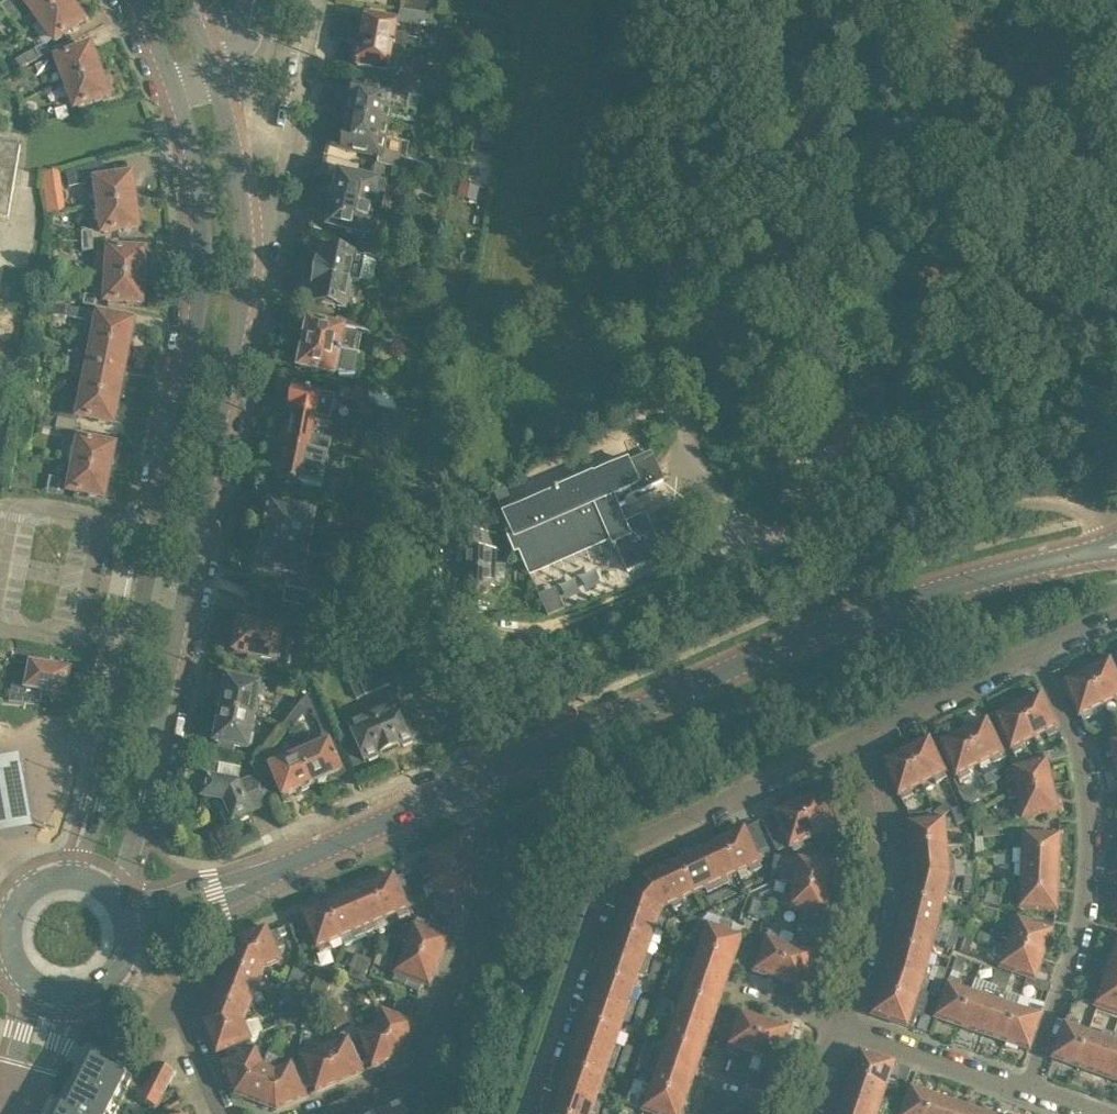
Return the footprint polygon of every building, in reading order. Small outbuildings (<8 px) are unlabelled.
[(15,7),(10,0),(8,0),(0,6),(6,14),(15,7)] [(68,0),(25,0),(24,0),(40,21),(68,0)] [(68,0),(40,21),(56,42),(84,21),(68,0)] [(430,14),(438,15),(439,0),(401,0),(400,10),(430,14)] [(21,15),(15,7),(6,14),(12,22),(21,15)] [(398,9),(397,20),(366,14),(361,40),(413,49),(421,50),(423,39),(408,37),(408,35),(395,33),(397,21),(436,27),(438,15),(430,14),(400,10),(398,9)] [(413,49),(361,40),(357,66),(395,73),(398,59),(411,59),(413,49)] [(45,44),(24,56),(28,65),(50,53),(45,44)] [(66,84),(99,71),(90,46),(57,59),(66,84)] [(40,75),(50,70),(45,61),(36,67),(40,75)] [(99,71),(66,84),(75,108),(109,96),(99,71)] [(394,83),(393,92),(353,84),(350,99),(351,99),(347,117),(387,124),(390,108),(407,111),(410,96),(417,97),(418,88),(394,83)] [(55,110),(58,120),(69,118),(65,108),(55,110)] [(384,139),(387,124),(347,117),(344,134),(343,134),(341,143),(327,140),(324,155),(398,169),(405,170),(410,144),(384,139)] [(9,218),(21,146),(0,143),(0,217),(9,218)] [(485,145),(483,156),(495,158),(497,147),(485,145)] [(396,175),(398,169),(324,155),(320,170),(339,174),(337,185),(332,188),(331,194),(334,199),(333,201),(372,208),(375,194),(384,195),(387,183),(402,187),(404,177),(396,175)] [(87,179),(104,175),(101,162),(65,170),(69,188),(88,185),(87,179)] [(422,165),(409,163),(408,170),(421,172),(422,165)] [(45,177),(50,211),(68,208),(63,174),(45,177)] [(96,181),(96,183),(99,207),(135,202),(131,176),(99,181),(96,181)] [(478,187),(462,184),(460,193),(464,194),(463,197),(476,200),(478,187)] [(308,233),(358,244),(365,245),(383,249),(385,238),(376,237),(379,224),(370,222),(372,208),(333,201),(331,214),(313,210),(308,233)] [(135,202),(99,207),(103,234),(139,229),(135,202)] [(82,232),(82,241),(93,241),(93,231),(82,232)] [(383,249),(365,245),(358,244),(308,233),(307,242),(324,246),(323,255),(320,254),(316,273),(350,280),(356,253),(381,258),(383,249)] [(93,251),(93,241),(82,241),(82,251),(93,251)] [(109,249),(108,276),(143,278),(145,251),(109,249)] [(345,307),(350,280),(316,273),(312,292),(315,293),(313,301),(345,307)] [(141,304),(143,278),(108,276),(106,302),(141,304)] [(96,296),(86,295),(81,294),(80,301),(84,302),(83,305),(94,306),(96,296)] [(86,320),(97,325),(99,314),(88,310),(51,304),(50,314),(86,320)] [(351,308),(348,320),(367,324),(369,312),(351,308)] [(99,314),(97,325),(94,340),(128,347),(133,321),(99,314)] [(357,355),(357,354),(362,332),(370,333),(371,325),(367,324),(348,320),(337,318),(336,325),(308,320),(308,322),(292,317),(289,333),(305,335),(303,344),(357,355)] [(426,337),(408,333),(405,345),(424,349),(426,337)] [(123,373),(128,347),(94,340),(89,366),(123,373)] [(352,379),(357,355),(303,344),(298,368),(352,379)] [(67,361),(78,364),(80,354),(69,352),(67,361)] [(76,373),(78,364),(67,361),(65,371),(76,373)] [(118,398),(123,373),(89,366),(83,391),(118,398)] [(376,372),(373,390),(403,396),(406,378),(376,372)] [(315,415),(340,420),(342,409),(332,407),(335,395),(292,386),(288,409),(293,410),(315,415)] [(398,397),(357,388),(357,389),(343,386),(341,386),(339,398),(396,409),(398,397)] [(83,391),(79,416),(78,417),(113,424),(118,398),(83,391)] [(293,410),(286,445),(309,449),(328,453),(331,438),(312,434),(315,415),(293,410)] [(48,417),(46,427),(56,429),(58,419),(48,417)] [(68,432),(72,432),(75,433),(76,431),(76,428),(77,423),(58,419),(56,429),(68,432)] [(806,421),(806,453),(864,452),(863,420),(806,421)] [(383,461),(387,439),(368,435),(364,457),(383,461)] [(80,439),(74,465),(109,472),(114,446),(80,439)] [(306,464),(309,449),(286,445),(278,481),(312,487),(315,466),(306,464)] [(514,511),(504,516),(505,519),(512,534),(507,536),(515,554),(519,562),(523,560),(529,573),(558,560),(598,542),(609,538),(613,546),(616,544),(628,573),(663,558),(645,517),(625,526),(613,498),(637,487),(640,492),(663,482),(651,455),(651,453),(629,463),(628,461),(593,476),(593,475),(556,491),(557,492),(514,511)] [(74,465),(69,491),(104,498),(109,472),(74,465)] [(56,497),(60,479),(50,477),(46,495),(56,497)] [(504,516),(514,511),(505,490),(494,495),(495,497),(504,516)] [(505,519),(504,516),(495,497),(480,503),(490,526),(505,519)] [(265,534),(306,542),(312,512),(300,510),(301,504),(285,501),(283,506),(271,504),(265,534)] [(496,535),(460,533),(459,547),(464,547),(462,586),(465,586),(464,605),(489,606),(490,587),(494,587),(496,551),(495,551),(496,535)] [(306,542),(265,534),(259,564),(272,567),(271,572),(287,575),(288,570),(300,572),(306,542)] [(356,543),(342,541),(341,549),(355,551),(356,543)] [(243,600),(269,613),(276,599),(250,586),(243,600)] [(311,592),(286,587),(283,602),(308,607),(311,592)] [(565,611),(560,599),(558,595),(542,602),(549,618),(565,611)] [(234,653),(278,662),(290,664),(292,650),(281,648),(284,631),(240,622),(234,626),(232,635),(236,641),(234,653)] [(9,702),(39,707),(42,693),(65,697),(71,670),(36,663),(38,653),(16,649),(14,662),(30,665),(26,686),(12,684),(9,702)] [(348,656),(359,682),(366,695),(388,685),(389,686),(395,673),(350,652),(348,656)] [(1102,704),(1114,699),(1116,705),(1116,677),(1109,662),(1087,672),(1102,704)] [(302,684),(303,684),(313,687),(317,675),(306,672),(302,684)] [(1091,710),(1102,704),(1087,672),(1065,683),(1083,721),(1094,716),(1091,710)] [(221,710),(254,717),(260,684),(227,678),(221,710)] [(356,700),(366,695),(359,682),(350,685),(356,700)] [(293,698),(300,687),(278,683),(276,695),(293,698)] [(296,694),(303,700),(306,696),(313,688),(313,687),(303,684),(296,694)] [(315,739),(297,747),(298,750),(299,752),(312,784),(315,782),(319,784),(324,781),(326,778),(342,771),(329,742),(338,738),(315,686),(313,687),(313,688),(306,696),(312,710),(321,731),(313,735),(315,739)] [(1018,706),(1033,737),(1045,732),(1048,738),(1059,733),(1041,695),(1018,706)] [(395,697),(371,708),(389,749),(414,738),(398,703),(395,697)] [(299,706),(290,716),(298,722),(306,712),(299,706)] [(1022,743),(1033,737),(1018,706),(996,716),(1014,754),(1025,749),(1022,743)] [(364,760),(389,749),(371,708),(361,712),(364,719),(349,726),(364,760)] [(221,710),(215,742),(241,747),(247,749),(248,744),(254,717),(221,710)] [(298,722),(290,716),(282,727),(290,733),(298,722)] [(964,732),(979,764),(990,758),(993,764),(1005,759),(986,721),(964,732)] [(968,769),(979,764),(964,732),(941,742),(959,781),(971,775),(968,769)] [(936,784),(947,779),(929,741),(906,752),(921,784),(933,778),(936,784)] [(1050,761),(1067,758),(1065,749),(1049,752),(1050,761)] [(309,785),(312,784),(299,752),(298,750),(271,762),(272,764),(270,765),(283,797),(299,790),(302,791),(308,788),(309,785)] [(921,784),(906,752),(884,763),(902,801),(913,795),(910,789),(921,784)] [(0,760),(0,833),(11,831),(34,827),(20,756),(15,757),(0,760)] [(1010,761),(1012,769),(1026,766),(1025,757),(1010,761)] [(1015,782),(1017,793),(1052,786),(1046,761),(1026,766),(1012,769),(1005,771),(1008,783),(1015,782)] [(262,773),(238,784),(236,783),(238,770),(221,767),(220,774),(207,771),(206,778),(203,797),(216,800),(215,804),(224,811),(229,823),(233,821),(251,813),(250,812),(274,801),(262,773)] [(987,786),(1001,779),(997,771),(983,777),(987,786)] [(958,791),(962,799),(976,792),(972,784),(958,791)] [(1057,810),(1052,786),(1017,793),(1020,806),(1013,807),(1016,820),(1057,810)] [(979,800),(976,792),(962,799),(966,806),(979,800)] [(798,803),(813,835),(824,830),(827,837),(838,831),(820,793),(798,803)] [(931,804),(937,811),(943,818),(951,811),(952,810),(946,803),(945,804),(939,797),(931,804)] [(802,841),(813,835),(798,803),(762,820),(777,851),(790,845),(793,853),(805,847),(802,841)] [(960,807),(952,810),(951,811),(957,825),(965,822),(960,807)] [(940,821),(943,818),(937,811),(935,813),(908,815),(908,823),(940,821)] [(908,823),(910,848),(946,845),(945,833),(952,833),(951,820),(944,821),(940,821),(908,823)] [(982,821),(983,830),(999,828),(998,820),(982,821)] [(757,823),(722,840),(737,872),(748,866),(751,873),(762,867),(759,859),(769,855),(770,850),(757,823)] [(999,837),(999,828),(983,830),(984,838),(999,837)] [(1024,834),(1023,864),(1023,865),(1040,866),(1041,852),(1059,853),(1060,836),(1024,834)] [(726,877),(737,872),(722,840),(700,850),(718,888),(729,883),(726,877)] [(956,877),(954,861),(954,859),(947,860),(946,845),(910,848),(912,873),(948,876),(956,877)] [(708,893),(718,888),(700,850),(678,861),(693,892),(705,887),(708,893)] [(1056,894),(1059,853),(1041,852),(1040,866),(1023,865),(1023,864),(1016,864),(1016,878),(1022,878),(1039,879),(1039,893),(1056,894)] [(833,865),(834,857),(819,855),(817,863),(833,865)] [(1010,856),(994,856),(994,864),(1009,866),(1010,856)] [(772,871),(772,872),(781,874),(784,858),(775,857),(772,871)] [(833,865),(817,863),(791,859),(789,871),(796,872),(794,884),(829,890),(833,865)] [(682,898),(693,892),(678,861),(656,871),(671,903),(673,910),(685,904),(682,898)] [(956,877),(964,878),(974,879),(975,864),(966,863),(954,861),(956,877)] [(473,871),(471,865),(447,876),(435,872),(434,876),(432,876),(433,879),(429,889),(439,892),(433,909),(449,916),(455,899),(462,901),(472,876),(476,875),(474,871),(473,871)] [(665,906),(671,903),(656,871),(642,878),(629,892),(624,908),(657,919),(658,917),(660,911),(665,906)] [(948,876),(912,873),(906,899),(941,907),(944,893),(951,895),(956,877),(948,876)] [(370,885),(384,918),(396,912),(399,919),(411,914),(408,907),(415,904),(403,876),(395,879),(393,875),(370,885)] [(974,879),(964,878),(963,893),(973,894),(974,879)] [(1020,908),(1055,910),(1056,894),(1039,893),(1039,879),(1022,878),(1020,908)] [(825,915),(829,890),(794,884),(792,897),(785,895),(783,908),(801,911),(816,913),(825,915)] [(362,927),(366,934),(376,929),(373,923),(384,918),(370,885),(348,895),(362,927)] [(720,892),(723,900),(737,893),(733,885),(720,892)] [(710,906),(723,900),(720,892),(706,898),(710,906)] [(1002,898),(987,894),(985,903),(1000,907),(1002,898)] [(326,905),(340,937),(352,932),(355,938),(366,934),(362,927),(348,895),(326,905)] [(759,919),(764,903),(754,899),(748,915),(759,919)] [(938,919),(941,907),(906,899),(901,922),(942,932),(945,921),(938,919)] [(774,906),(764,903),(759,919),(769,923),(774,906)] [(683,919),(697,913),(693,904),(679,911),(683,919)] [(340,937),(326,905),(303,915),(320,954),(332,949),(329,942),(340,937)] [(664,920),(658,917),(657,919),(624,908),(616,931),(649,942),(654,930),(660,932),(664,920)] [(982,917),(983,917),(997,922),(1000,913),(985,909),(982,917)] [(816,913),(801,911),(799,920),(815,922),(816,913)] [(671,913),(664,920),(667,922),(666,925),(674,930),(675,930),(676,930),(682,924),(671,913)] [(1014,932),(1009,943),(1042,955),(1051,932),(1011,917),(1007,929),(1014,932)] [(305,919),(294,924),(297,932),(308,927),(305,919)] [(417,919),(405,950),(438,963),(447,939),(440,936),(443,929),(417,919)] [(949,934),(958,936),(962,922),(954,919),(949,934)] [(703,938),(699,950),(732,962),(741,938),(733,935),(735,927),(721,922),(718,930),(700,924),(697,935),(703,938)] [(939,944),(942,932),(901,922),(895,946),(929,954),(932,942),(939,944)] [(671,940),(674,930),(666,925),(663,937),(671,940)] [(266,928),(243,938),(247,948),(255,945),(264,967),(280,960),(276,950),(285,946),(278,930),(269,934),(266,928)] [(968,953),(975,932),(967,930),(960,951),(968,953)] [(646,953),(649,942),(616,931),(608,954),(648,967),(652,955),(646,953)] [(778,980),(790,946),(779,942),(781,936),(769,931),(755,972),(778,980)] [(977,941),(991,947),(995,938),(980,933),(977,941)] [(954,951),(958,936),(949,934),(945,948),(954,951)] [(256,988),(264,967),(255,945),(247,948),(243,938),(236,941),(236,940),(231,942),(234,947),(227,965),(246,971),(241,983),(256,988)] [(1034,979),(1042,955),(1009,943),(1005,955),(998,952),(994,964),(1013,971),(1027,976),(1034,979)] [(802,950),(790,946),(778,980),(802,988),(816,948),(804,944),(802,950)] [(926,966),(929,954),(895,946),(889,969),(930,981),(933,968),(926,966)] [(429,986),(438,963),(405,950),(393,982),(419,992),(422,983),(429,986)] [(724,984),(732,962),(699,950),(695,962),(688,959),(684,971),(724,984)] [(673,967),(681,970),(686,955),(678,952),(673,967)] [(652,968),(660,971),(665,956),(657,953),(652,968)] [(356,954),(351,967),(367,973),(372,960),(356,954)] [(373,965),(384,969),(389,958),(378,954),(373,965)] [(645,977),(648,967),(608,954),(600,977),(634,988),(638,975),(645,977)] [(957,957),(952,971),(960,975),(966,960),(957,957)] [(1112,959),(1104,982),(1116,987),(1116,961),(1112,959)] [(295,964),(292,974),(306,979),(310,970),(295,964)] [(227,965),(213,1000),(232,1007),(236,995),(251,1001),(256,988),(241,983),(246,971),(227,965)] [(363,982),(367,973),(351,967),(350,968),(351,969),(348,977),(363,982)] [(676,984),(681,970),(673,967),(668,981),(676,984)] [(934,982),(943,985),(948,971),(939,967),(934,982)] [(656,985),(660,971),(652,968),(647,982),(656,985)] [(322,1005),(335,974),(320,969),(308,999),(322,1005)] [(925,993),(930,981),(889,969),(881,992),(914,1004),(918,991),(925,993)] [(717,1007),(724,984),(684,971),(681,981),(688,984),(683,996),(717,1007)] [(995,971),(990,985),(988,991),(996,994),(999,988),(1003,973),(995,971)] [(1011,976),(1003,973),(999,988),(1006,990),(1011,976)] [(288,983),(302,989),(306,979),(292,974),(288,983)] [(1042,982),(1034,979),(1027,976),(1024,986),(1048,994),(1051,985),(1042,982)] [(630,999),(634,988),(600,977),(592,1000),(633,1013),(637,1001),(630,999)] [(936,1018),(959,1026),(971,993),(959,989),(962,982),(950,978),(936,1018)] [(938,999),(943,985),(934,982),(929,996),(938,999)] [(1104,982),(1096,1005),(1116,1013),(1116,987),(1104,982)] [(288,983),(284,992),(298,998),(302,989),(288,983)] [(295,1008),(298,998),(284,992),(280,1002),(284,1003),(295,1008)] [(910,1015),(914,1004),(881,992),(873,1015),(906,1026),(913,1029),(917,1017),(910,1015)] [(982,1034),(994,1001),(971,993),(959,1026),(982,1034)] [(242,1022),(251,1001),(236,995),(232,1007),(213,1000),(207,1017),(202,1019),(204,1023),(205,1023),(207,1029),(218,1025),(221,1032),(242,1022)] [(709,1030),(717,1007),(683,996),(679,1007),(673,1005),(669,1016),(709,1030)] [(382,1011),(375,1028),(382,1031),(391,1044),(404,1050),(414,1024),(408,1021),(415,1003),(398,997),(392,1015),(382,1011)] [(662,998),(657,1012),(666,1015),(671,1001),(662,998)] [(636,1014),(645,1016),(649,1002),(641,999),(636,1014)] [(629,1023),(633,1013),(592,1000),(585,1022),(618,1033),(623,1021),(629,1023)] [(1005,1042),(1017,1009),(994,1001),(982,1034),(1005,1042)] [(290,1020),(295,1008),(284,1003),(274,1029),(291,1022),(290,1020)] [(1029,1050),(1042,1011),(1030,1007),(1028,1014),(1017,1009),(1005,1042),(1029,1050)] [(350,1023),(343,1008),(336,1011),(342,1026),(350,1023)] [(334,1029),(342,1026),(336,1011),(328,1015),(334,1029)] [(661,1030),(666,1015),(657,1012),(652,1027),(661,1030)] [(753,1054),(764,1021),(741,1013),(727,1053),(739,1057),(741,1050),(753,1054)] [(640,1031),(645,1016),(636,1014),(632,1028),(640,1031)] [(701,1053),(709,1030),(669,1016),(665,1027),(672,1029),(668,1042),(701,1053)] [(922,1016),(917,1030),(925,1033),(931,1018),(922,1016)] [(1054,1059),(1077,1067),(1089,1034),(1077,1030),(1079,1023),(1067,1019),(1054,1059)] [(788,1029),(764,1021),(753,1054),(764,1058),(762,1065),(774,1069),(788,1029)] [(251,1041),(242,1022),(221,1032),(218,1025),(207,1029),(217,1052),(224,1049),(227,1056),(253,1044),(251,1041)] [(614,1045),(618,1033),(585,1022),(577,1044),(617,1058),(621,1047),(614,1045)] [(406,1053),(404,1050),(391,1044),(382,1031),(375,1028),(359,1035),(361,1040),(350,1045),(359,1066),(370,1061),(373,1067),(402,1054),(402,1055),(406,1053)] [(1101,1038),(1089,1034),(1077,1067),(1100,1075),(1114,1035),(1103,1031),(1101,1038)] [(359,1066),(350,1045),(347,1037),(345,1033),(334,1038),(336,1044),(325,1049),(339,1082),(362,1072),(359,1066)] [(1116,1081),(1116,1036),(1114,1035),(1100,1075),(1116,1081)] [(339,1082),(325,1049),(321,1040),(309,1045),(310,1048),(299,1053),(304,1065),(313,1086),(316,1092),(339,1082)] [(693,1076),(701,1053),(668,1042),(664,1053),(657,1051),(653,1062),(693,1076)] [(646,1043),(641,1058),(650,1061),(655,1046),(646,1043)] [(253,1044),(227,1056),(229,1063),(223,1065),(233,1088),(246,1082),(253,1074),(259,1076),(262,1067),(254,1049),(253,1044)] [(613,1069),(617,1058),(577,1044),(569,1067),(602,1079),(607,1067),(613,1069)] [(626,1045),(621,1059),(629,1062),(634,1048),(626,1045)] [(860,1052),(852,1076),(885,1087),(889,1076),(896,1078),(900,1066),(860,1052)] [(246,1082),(233,1088),(236,1094),(235,1095),(237,1099),(242,1097),(270,1107),(272,1112),(277,1110),(276,1109),(282,1107),(276,1094),(277,1083),(272,1081),(275,1071),(279,1060),(266,1055),(262,1067),(259,1076),(253,1074),(246,1082)] [(645,1075),(650,1061),(641,1058),(637,1072),(645,1075)] [(128,1088),(141,1094),(145,1086),(133,1080),(92,1059),(79,1086),(75,1084),(63,1109),(74,1113),(116,1113),(128,1088)] [(624,1076),(629,1062),(621,1059),(616,1073),(624,1076)] [(175,1072),(156,1062),(145,1086),(164,1095),(175,1072)] [(685,1099),(693,1076),(653,1062),(649,1073),(656,1075),(652,1087),(685,1099)] [(303,1091),(313,1086),(304,1065),(293,1070),(291,1064),(275,1071),(272,1081),(277,1083),(276,1094),(282,1107),(305,1097),(303,1091)] [(745,1078),(748,1069),(734,1064),(731,1073),(745,1078)] [(598,1091),(602,1079),(569,1067),(561,1090),(601,1104),(605,1093),(598,1091)] [(762,1074),(748,1069),(745,1078),(759,1083),(762,1074)] [(881,1099),(885,1087),(852,1076),(843,1099),(884,1113),(888,1102),(881,1099)] [(158,1110),(164,1095),(145,1086),(141,1094),(138,1100),(158,1110)] [(685,1099),(652,1087),(648,1099),(641,1097),(640,1099),(637,1108),(653,1113),(680,1113),(685,1099)] [(934,1096),(910,1088),(901,1113),(928,1113),(934,1096)] [(601,1104),(561,1090),(553,1113),(556,1113),(590,1113),(591,1113),(596,1113),(598,1113),(601,1104)] [(606,1106),(614,1109),(618,1095),(610,1093),(606,1106)] [(626,1104),(637,1108),(640,1099),(629,1095),(626,1104)] [(934,1096),(928,1113),(953,1113),(957,1104),(934,1096)] [(884,1113),(843,1099),(838,1113),(883,1113),(884,1113)] [(382,1112),(383,1113),(407,1113),(402,1102),(382,1112)] [(979,1112),(957,1104),(953,1113),(979,1113),(979,1112)] [(614,1109),(606,1106),(603,1113),(619,1113),(620,1111),(614,1109)]
